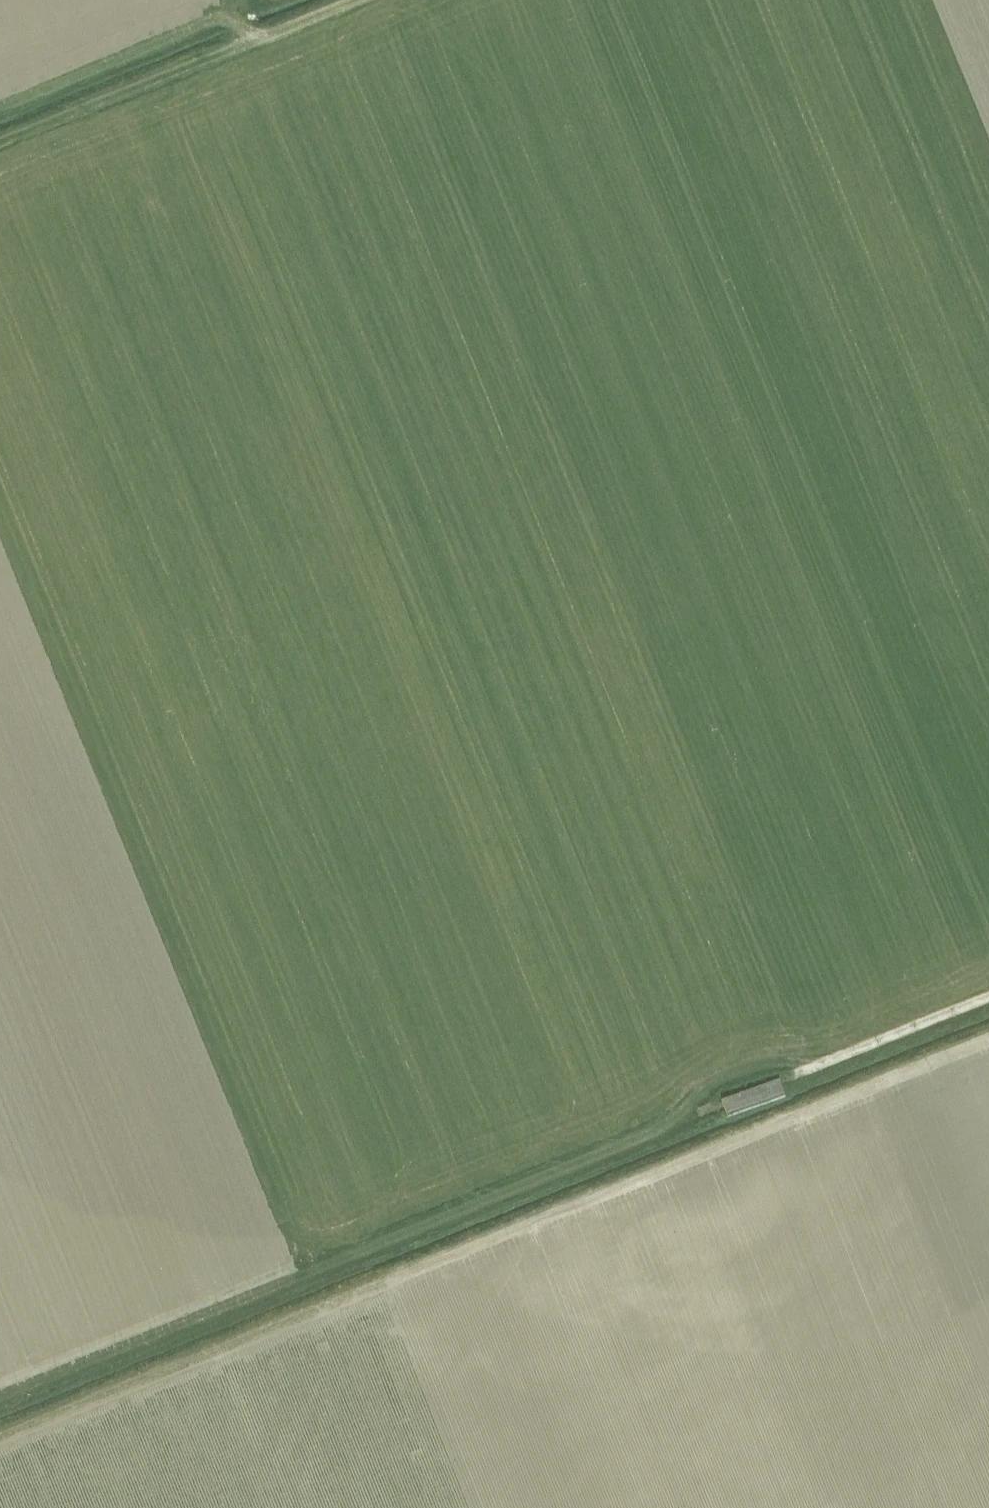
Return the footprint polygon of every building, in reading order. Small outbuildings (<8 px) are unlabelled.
[(724,1109),(783,1091),(778,1074),(719,1091),(724,1109)]
